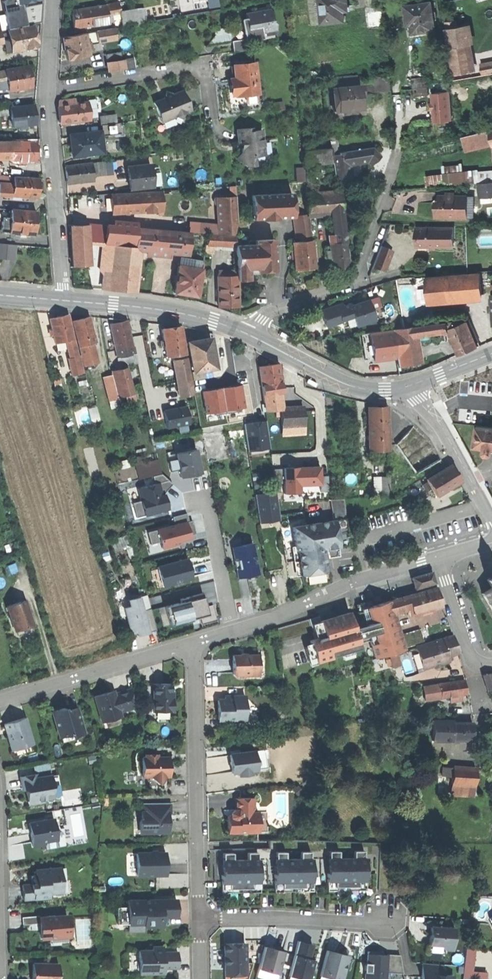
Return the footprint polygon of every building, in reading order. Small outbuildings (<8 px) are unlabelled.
[(320,4),(320,5),(322,5),(323,12),(321,12),(322,17),(322,23),(345,21),(344,10),(343,2),(348,1),(348,0),(320,0),(320,4)] [(431,2),(406,5),(407,16),(411,15),(413,23),(414,32),(424,31),(435,29),(431,2)] [(107,5),(108,12),(120,10),(119,3),(107,5)] [(102,6),(97,7),(99,25),(108,23),(107,16),(104,16),(102,6)] [(73,20),(74,28),(99,25),(97,7),(72,11),(73,20)] [(129,10),(129,11),(132,24),(147,22),(144,10),(136,11),(136,8),(129,10)] [(383,8),(375,9),(377,24),(385,23),(383,8)] [(368,10),(370,25),(377,24),(375,9),(368,10)] [(271,10),(246,14),(247,19),(249,30),(253,33),(259,32),(263,32),(264,35),(274,34),(276,31),(275,24),(272,22),(271,10)] [(120,12),(123,26),(132,24),(129,11),(120,12)] [(264,39),(264,35),(260,36),(259,32),(253,33),(249,30),(247,19),(242,19),(243,25),(245,39),(254,38),(255,40),(259,40),(264,39)] [(12,43),(13,51),(37,46),(35,37),(33,25),(9,29),(11,39),(12,43)] [(232,44),(246,42),(245,39),(243,25),(230,27),(232,42),(232,44)] [(446,28),(449,47),(469,44),(466,25),(446,28)] [(207,46),(232,42),(230,27),(214,30),(215,35),(207,46)] [(9,29),(1,31),(3,41),(11,39),(9,29)] [(115,29),(96,32),(97,41),(116,38),(115,29)] [(96,32),(85,34),(86,42),(90,42),(97,41),(96,32)] [(66,50),(67,59),(89,56),(88,50),(86,42),(85,34),(64,37),(66,50)] [(247,49),(246,42),(232,44),(234,51),(247,49)] [(469,44),(449,47),(454,74),(473,71),(473,66),(469,44)] [(107,54),(108,62),(122,60),(121,52),(107,54)] [(108,62),(110,71),(125,69),(124,59),(122,60),(108,62)] [(491,72),(491,59),(481,60),(482,73),(491,72)] [(255,64),(235,66),(236,79),(233,79),(231,79),(232,87),(233,95),(238,95),(239,96),(259,94),(255,64)] [(9,91),(9,93),(33,89),(31,78),(30,69),(6,72),(7,81),(9,91)] [(377,90),(390,90),(389,77),(377,78),(377,90)] [(414,80),(416,96),(431,94),(429,78),(414,80)] [(2,92),(9,91),(7,81),(1,82),(2,92)] [(339,99),(340,110),(352,109),(352,110),(362,109),(361,103),(360,96),(359,87),(338,89),(339,99)] [(154,103),(163,122),(176,117),(184,120),(187,112),(192,110),(183,91),(171,96),(166,91),(165,98),(160,101),(154,103)] [(433,92),(435,120),(443,120),(452,119),(450,91),(433,92)] [(87,99),(88,103),(89,108),(101,107),(100,97),(87,99)] [(60,115),(61,123),(91,119),(89,108),(88,103),(76,104),(68,105),(59,106),(60,115)] [(10,110),(12,129),(36,127),(35,117),(34,107),(10,110)] [(101,116),(102,124),(116,122),(115,114),(101,116)] [(102,124),(103,135),(124,133),(123,122),(116,122),(102,124)] [(251,128),(237,129),(238,136),(238,143),(243,142),(244,147),(241,150),(241,153),(237,159),(248,167),(254,159),(254,157),(264,155),(261,130),(251,131),(251,128)] [(329,130),(331,148),(333,155),(339,154),(339,153),(335,128),(329,130)] [(491,143),(491,130),(463,137),(466,149),(491,143)] [(72,146),(73,156),(104,152),(101,131),(70,135),(72,146)] [(11,163),(36,163),(36,153),(36,144),(11,144),(11,154),(11,158),(11,163)] [(333,155),(331,148),(304,152),(307,167),(334,163),(333,160),(333,155)] [(373,148),(339,153),(339,154),(340,159),(349,158),(350,165),(369,162),(371,165),(381,156),(373,148)] [(349,158),(340,159),(333,160),(334,163),(336,178),(338,181),(352,179),(351,171),(350,165),(349,158)] [(105,162),(93,163),(94,176),(107,174),(105,162)] [(67,175),(67,183),(94,180),(94,176),(93,163),(66,166),(67,175)] [(129,177),(131,189),(153,186),(151,168),(151,165),(128,168),(129,177)] [(160,167),(151,168),(153,186),(162,185),(160,167)] [(426,174),(427,185),(444,183),(443,173),(426,174)] [(13,197),(38,199),(38,190),(39,181),(14,179),(14,186),(13,197)] [(476,183),(476,186),(480,186),(481,196),(491,195),(491,182),(476,183)] [(13,197),(14,186),(0,185),(0,197),(13,197)] [(308,214),(333,212),(343,211),(342,190),(307,192),(308,214)] [(475,205),(475,192),(437,193),(437,218),(470,218),(470,205),(475,205)] [(155,193),(140,194),(141,212),(155,211),(155,193)] [(162,193),(155,193),(155,211),(158,211),(163,211),(162,193)] [(292,193),(252,195),(253,220),(278,219),(293,218),(293,216),(292,193)] [(112,203),(112,213),(141,212),(140,194),(111,195),(112,203)] [(220,234),(235,235),(238,222),(237,197),(231,197),(227,197),(223,197),(221,196),(219,195),(217,196),(215,197),(214,200),(215,202),(216,204),(217,205),(219,224),(220,234)] [(37,213),(11,211),(11,219),(9,235),(35,237),(36,225),(37,213)] [(333,212),(335,234),(346,233),(343,211),(333,212)] [(307,214),(293,216),(293,218),(297,239),(310,236),(307,214)] [(1,234),(9,235),(11,219),(2,219),(1,234)] [(199,233),(220,234),(219,224),(199,223),(199,233)] [(86,225),(71,226),(73,255),(88,254),(86,235),(86,225)] [(86,235),(112,240),(113,230),(86,225),(86,235)] [(112,240),(112,244),(135,246),(137,227),(113,225),(113,230),(112,240)] [(416,246),(444,246),(444,228),(416,227),(416,237),(416,246)] [(136,248),(136,249),(141,250),(148,250),(148,254),(169,256),(170,252),(188,253),(189,233),(137,229),(136,248)] [(329,235),(330,243),(346,241),(346,233),(335,234),(329,235)] [(208,244),(217,245),(218,235),(209,235),(208,244)] [(217,248),(236,249),(236,246),(235,246),(235,236),(218,235),(217,245),(217,248)] [(236,249),(237,270),(237,276),(237,280),(250,280),(250,272),(262,271),(276,271),(275,239),(260,240),(260,244),(256,244),(249,245),(236,245),(236,246),(236,249)] [(312,240),(294,242),(296,270),(304,269),(315,268),(312,240)] [(332,257),(333,268),(341,267),(349,266),(346,241),(330,243),(331,251),(332,257)] [(100,267),(111,268),(113,246),(102,245),(100,267)] [(130,247),(113,246),(111,268),(128,270),(130,247)] [(373,267),(385,272),(393,251),(381,246),(373,267)] [(136,248),(130,247),(128,270),(126,291),(136,291),(141,250),(136,249),(136,248)] [(24,248),(23,255),(31,256),(49,257),(50,250),(24,248)] [(88,265),(88,254),(73,255),(73,266),(88,265)] [(11,268),(10,284),(18,285),(29,286),(31,260),(23,259),(12,259),(11,268)] [(187,294),(198,296),(202,269),(193,268),(194,262),(185,261),(184,266),(179,266),(175,293),(187,294)] [(2,283),(10,284),(11,268),(3,268),(2,283)] [(103,289),(126,291),(128,270),(111,268),(104,277),(103,289)] [(448,275),(450,298),(483,294),(481,272),(448,275)] [(428,299),(450,298),(448,275),(426,277),(428,299)] [(230,306),(238,306),(237,280),(237,276),(219,277),(220,307),(230,306)] [(321,310),(327,326),(342,321),(342,320),(353,316),(357,326),(375,320),(369,300),(350,306),(350,303),(342,306),(337,307),(336,305),(321,310)] [(56,343),(67,341),(74,339),(68,314),(58,317),(50,319),(56,343)] [(470,320),(481,346),(489,342),(477,316),(470,320)] [(79,319),(72,321),(79,347),(93,343),(96,342),(89,317),(79,319)] [(118,322),(110,324),(116,351),(121,350),(133,347),(127,321),(118,322)] [(448,321),(414,327),(415,335),(450,329),(449,328),(448,321)] [(460,324),(449,328),(450,329),(460,354),(469,350),(478,347),(468,321),(460,324)] [(166,357),(173,356),(185,354),(180,326),(170,328),(161,330),(166,357)] [(414,327),(393,330),(398,366),(419,363),(415,335),(414,327)] [(393,330),(370,334),(374,360),(364,361),(366,376),(400,375),(398,366),(393,330)] [(360,335),(364,361),(374,360),(370,334),(360,335)] [(67,341),(71,358),(78,357),(74,339),(67,341)] [(199,341),(188,343),(194,373),(201,371),(208,370),(216,369),(210,339),(199,341)] [(97,361),(93,343),(79,347),(84,364),(97,361)] [(134,347),(133,347),(121,350),(123,357),(136,354),(134,347)] [(71,358),(69,359),(71,368),(82,366),(80,356),(78,357),(71,358)] [(175,360),(179,382),(191,380),(187,358),(186,359),(175,360)] [(260,367),(264,394),(278,392),(282,392),(279,364),(268,366),(260,367)] [(84,373),(82,366),(71,368),(73,375),(84,373)] [(116,391),(118,397),(126,395),(120,371),(112,373),(112,376),(116,391)] [(108,393),(116,391),(112,376),(104,378),(108,393)] [(214,419),(254,412),(248,378),(237,380),(212,384),(216,404),(211,405),(214,419)] [(150,379),(143,380),(147,395),(150,395),(154,393),(150,379)] [(185,396),(186,405),(195,403),(191,380),(179,382),(182,396),(185,396)] [(197,407),(199,407),(211,405),(216,404),(212,384),(194,387),(197,407)] [(266,411),(276,411),(276,410),(280,409),(278,392),(264,394),(266,411)] [(166,408),(168,425),(180,422),(198,419),(195,403),(186,405),(183,405),(166,408)] [(96,405),(75,411),(80,427),(101,421),(96,405)] [(214,420),(214,419),(211,405),(199,407),(208,456),(220,454),(216,434),(214,420)] [(158,426),(168,425),(166,408),(155,410),(158,426)] [(282,426),(305,425),(304,408),(281,409),(281,417),(282,420),(282,426)] [(370,438),(388,438),(388,408),(378,408),(369,408),(370,438)] [(246,419),(247,429),(256,428),(255,418),(246,419)] [(181,428),(180,422),(168,425),(170,430),(181,428)] [(306,434),(305,425),(282,426),(283,435),(306,434)] [(396,444),(416,474),(440,459),(430,442),(425,437),(414,426),(396,444)] [(478,427),(477,437),(476,447),(486,448),(491,449),(491,428),(478,427)] [(389,450),(388,438),(370,438),(370,451),(389,450)] [(197,448),(176,452),(182,477),(192,475),(195,487),(205,485),(197,448)] [(176,451),(168,451),(170,470),(178,469),(176,451)] [(223,469),(220,454),(208,456),(211,471),(223,469)] [(162,474),(160,457),(136,460),(138,477),(162,474)] [(322,485),(321,464),(283,466),(284,493),(302,492),(301,486),(322,485)] [(427,478),(437,496),(461,482),(456,473),(451,464),(427,478)] [(225,480),(223,469),(211,471),(213,482),(225,480)] [(374,492),(391,492),(391,475),(374,476),(374,492)] [(137,516),(168,510),(163,481),(138,486),(140,500),(134,501),(137,516)] [(277,490),(256,492),(260,523),(281,520),(277,490)] [(330,499),(334,520),(338,547),(351,545),(344,499),(330,499)] [(147,530),(153,551),(193,539),(185,512),(173,516),(175,522),(147,530)] [(334,520),(321,522),(325,549),(338,547),(334,520)] [(318,583),(330,581),(325,549),(321,522),(293,527),(297,551),(298,551),(304,585),(318,583)] [(114,547),(130,543),(128,535),(112,538),(114,547)] [(249,573),(257,571),(252,544),(241,546),(243,552),(233,554),(235,561),(233,561),(235,570),(236,570),(238,579),(245,578),(250,576),(249,573)] [(163,585),(193,579),(189,557),(158,563),(163,585)] [(413,578),(416,589),(435,583),(432,572),(413,578)] [(482,593),(491,609),(491,576),(487,579),(491,587),(482,593)] [(388,585),(381,587),(382,594),(390,592),(388,585)] [(437,588),(407,596),(412,613),(413,614),(442,606),(439,597),(437,588)] [(181,601),(160,607),(165,625),(209,614),(203,591),(180,598),(181,601)] [(380,595),(372,597),(374,603),(381,601),(380,595)] [(407,596),(390,601),(393,613),(408,609),(409,614),(412,613),(407,596)] [(128,601),(130,608),(141,605),(139,598),(128,601)] [(7,607),(15,631),(24,629),(33,626),(25,601),(7,607)] [(390,601),(373,606),(362,609),(365,620),(353,624),(349,613),(337,616),(335,611),(309,619),(313,632),(321,659),(359,648),(357,638),(369,634),(375,657),(403,649),(393,613),(390,601)] [(145,634),(156,631),(150,610),(143,612),(141,605),(130,608),(126,609),(128,623),(131,634),(137,632),(144,630),(145,634)] [(313,632),(309,619),(278,628),(280,641),(313,632)] [(403,637),(406,647),(452,633),(449,622),(403,637)] [(427,643),(432,661),(448,656),(458,653),(456,644),(453,635),(427,643)] [(310,642),(305,643),(311,662),(316,661),(310,642)] [(449,660),(448,656),(432,661),(427,643),(416,646),(423,669),(434,665),(442,663),(449,660)] [(390,655),(393,666),(401,664),(398,653),(390,655)] [(258,656),(246,656),(246,657),(241,657),(241,656),(233,656),(233,675),(237,679),(243,679),(246,676),(259,676),(258,656)] [(491,690),(491,673),(483,676),(487,691),(491,690)] [(442,698),(467,695),(466,688),(465,680),(440,684),(442,697),(442,698)] [(171,684),(153,684),(154,712),(173,712),(173,703),(173,697),(171,697),(171,684)] [(426,700),(442,697),(440,684),(424,686),(426,700)] [(110,692),(107,693),(108,697),(112,699),(116,698),(115,696),(114,691),(110,692)] [(95,696),(102,722),(110,720),(111,716),(121,713),(121,712),(133,709),(131,692),(115,696),(116,698),(112,699),(108,697),(107,693),(95,696)] [(218,709),(218,720),(226,720),(235,720),(237,722),(244,722),(244,709),(245,709),(245,696),(227,697),(227,701),(218,701),(218,709)] [(58,711),(52,712),(60,738),(72,734),(73,737),(84,734),(79,719),(76,720),(73,712),(66,714),(64,709),(58,711)] [(250,709),(245,709),(244,709),(244,722),(237,722),(235,720),(226,720),(226,728),(250,726),(250,709)] [(25,718),(5,724),(9,738),(11,746),(20,744),(21,748),(33,744),(25,718)] [(453,722),(434,721),(434,741),(453,742),(453,741),(453,723),(453,722)] [(473,723),(453,723),(453,741),(473,741),(473,723)] [(34,750),(33,744),(21,748),(12,750),(14,756),(34,750)] [(255,752),(230,755),(231,764),(232,773),(239,772),(239,776),(251,775),(251,771),(257,770),(255,752)] [(143,776),(143,777),(151,777),(159,784),(166,776),(169,776),(169,766),(169,757),(157,757),(157,756),(152,756),(152,754),(146,754),(146,758),(143,758),(143,776)] [(446,784),(452,784),(453,768),(447,768),(443,768),(442,776),(447,776),(446,784)] [(452,784),(452,785),(475,787),(477,770),(464,769),(453,768),(452,784)] [(22,784),(23,790),(26,790),(27,800),(32,803),(44,801),(43,799),(54,797),(51,785),(53,785),(51,776),(37,778),(36,774),(20,777),(22,784)] [(58,774),(51,776),(53,785),(51,785),(54,797),(62,796),(58,774)] [(159,786),(159,784),(151,777),(143,777),(143,776),(137,776),(137,786),(159,786)] [(474,796),(475,787),(452,785),(451,795),(474,796)] [(228,832),(259,832),(258,812),(254,812),(254,798),(235,798),(235,810),(230,816),(228,816),(228,832)] [(171,803),(143,804),(143,811),(142,811),(142,820),(140,822),(140,828),(143,828),(151,833),(169,832),(168,819),(167,819),(167,816),(167,813),(171,813),(171,803)] [(267,812),(258,812),(259,832),(267,832),(267,812)] [(31,838),(33,847),(45,845),(45,842),(58,840),(56,828),(54,819),(31,823),(33,832),(30,833),(31,838)] [(63,826),(56,828),(58,840),(45,842),(45,845),(46,849),(66,846),(63,826)] [(340,850),(329,850),(330,872),(328,872),(328,890),(337,890),(337,886),(348,886),(359,886),(359,890),(367,890),(366,872),(365,872),(364,850),(354,850),(354,857),(340,857),(340,850)] [(275,873),(275,891),(284,891),(284,887),(295,887),(306,887),(306,891),(314,890),(314,873),(312,873),(311,851),(301,851),(301,858),(287,858),(287,851),(277,851),(277,873),(275,873)] [(222,874),(223,892),(231,892),(231,888),(243,888),(253,888),(253,892),(261,892),(261,874),(259,874),(259,852),(249,852),(249,859),(234,859),(234,852),(224,852),(224,874),(222,874)] [(166,853),(136,854),(137,875),(166,875),(166,864),(166,853)] [(127,875),(137,875),(136,854),(127,854),(127,875)] [(23,885),(24,900),(50,898),(50,894),(59,893),(58,881),(62,880),(61,868),(36,870),(36,875),(33,876),(34,884),(31,885),(23,885)] [(176,900),(127,901),(128,908),(117,908),(117,924),(128,924),(143,924),(143,926),(144,926),(162,926),(162,917),(177,916),(177,908),(176,900)] [(41,930),(42,939),(69,936),(67,915),(40,918),(40,923),(41,930)] [(23,925),(40,923),(40,918),(40,916),(22,917),(23,925)] [(77,918),(78,930),(89,930),(89,917),(77,918)] [(455,928),(431,927),(431,935),(430,944),(442,945),(446,949),(453,950),(455,928)] [(304,978),(310,978),(313,968),(311,968),(313,959),(309,958),(313,944),(306,942),(298,940),(289,975),(301,978),(304,978)] [(225,975),(245,974),(245,943),(224,944),(224,959),(225,975)] [(446,953),(446,949),(442,945),(430,944),(430,952),(446,953)] [(259,968),(278,973),(284,951),(275,948),(265,946),(259,968)] [(139,950),(139,973),(164,973),(163,968),(178,968),(178,952),(163,952),(162,952),(162,947),(152,947),(152,950),(139,950)] [(464,976),(488,978),(488,970),(475,969),(476,947),(466,947),(464,976)] [(327,949),(320,975),(336,978),(342,978),(349,955),(338,952),(327,949)] [(404,973),(401,954),(388,954),(386,954),(384,954),(380,954),(380,951),(368,951),(368,963),(365,963),(365,971),(366,972),(365,978),(387,978),(387,972),(404,973)] [(423,963),(423,970),(422,978),(424,978),(453,978),(453,975),(444,975),(444,965),(423,963)] [(32,978),(58,978),(58,964),(49,964),(49,965),(42,965),(42,964),(33,964),(32,974),(32,978)] [(278,973),(259,968),(257,975),(272,978),(277,978),(278,973)]
